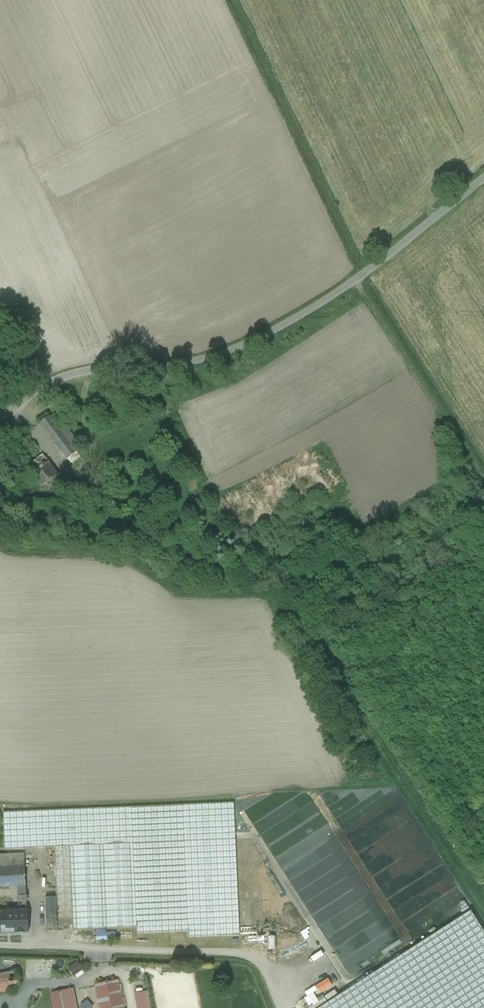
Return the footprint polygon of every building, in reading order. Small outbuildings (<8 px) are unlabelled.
[(64,424),(56,413),(50,417),(58,428),(64,424)] [(58,428),(50,417),(41,424),(66,459),(81,448),(64,424),(58,428)] [(29,436),(12,449),(26,467),(42,454),(29,436)] [(42,454),(26,467),(34,479),(45,470),(42,466),(48,462),(42,454)] [(58,475),(48,462),(42,466),(45,470),(34,479),(41,488),(58,475)] [(233,803),(119,807),(120,844),(130,844),(134,844),(184,842),(209,841),(235,840),(233,803)] [(119,807),(4,811),(5,850),(55,848),(55,847),(71,846),(74,846),(100,845),(104,845),(120,844),(119,807)] [(295,807),(288,820),(282,809),(280,812),(270,812),(270,818),(273,825),(268,828),(268,831),(263,828),(264,830),(259,827),(314,927),(342,879),(356,871),(342,845),(317,844),(320,842),(320,833),(318,834),(311,829),(314,824),(306,824),(301,814),(302,814),(299,809),(295,807)] [(235,840),(209,841),(212,937),(238,936),(235,840)] [(209,841),(184,842),(187,932),(187,938),(212,937),(209,841)] [(184,842),(134,844),(137,934),(187,932),(184,842)] [(120,844),(104,845),(107,930),(133,929),(130,844),(120,844)] [(100,845),(74,846),(77,931),(103,930),(100,845)] [(71,846),(55,847),(55,848),(56,897),(58,922),(58,921),(58,931),(73,931),(73,922),(74,922),(71,846)] [(25,867),(25,854),(0,855),(0,868),(25,867)] [(26,886),(25,867),(0,868),(0,888),(17,887),(26,886)] [(18,896),(27,896),(26,886),(17,887),(18,896)] [(27,896),(18,896),(18,911),(6,912),(6,924),(11,924),(11,932),(28,932),(27,911),(30,911),(30,909),(27,909),(27,896)] [(58,922),(56,897),(45,897),(47,931),(58,931),(58,921),(58,922)] [(470,911),(319,1007),(483,1007),(483,933),(470,911)] [(0,912),(0,933),(11,932),(11,924),(6,924),(6,912),(0,912)] [(79,960),(68,966),(73,976),(84,971),(79,960)] [(0,966),(0,974),(9,972),(7,965),(0,966)] [(0,974),(0,990),(8,989),(20,986),(18,976),(16,971),(9,972),(0,974)] [(244,972),(231,976),(233,982),(246,978),(244,972)] [(94,982),(100,1007),(123,1007),(116,977),(94,982)] [(66,987),(70,1007),(93,1007),(88,983),(75,985),(66,987)] [(63,988),(59,989),(50,991),(54,1007),(67,1007),(63,988)] [(327,1002),(324,996),(304,1005),(305,1007),(314,1007),(327,1002)]
